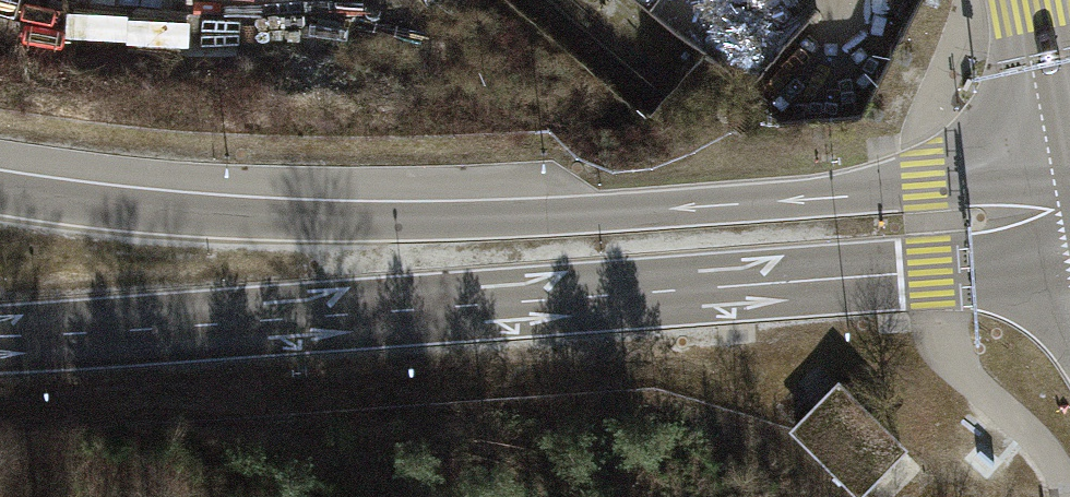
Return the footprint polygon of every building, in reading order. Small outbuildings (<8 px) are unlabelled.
[(901,447),(839,386),(797,429),(859,490),(901,447)]
